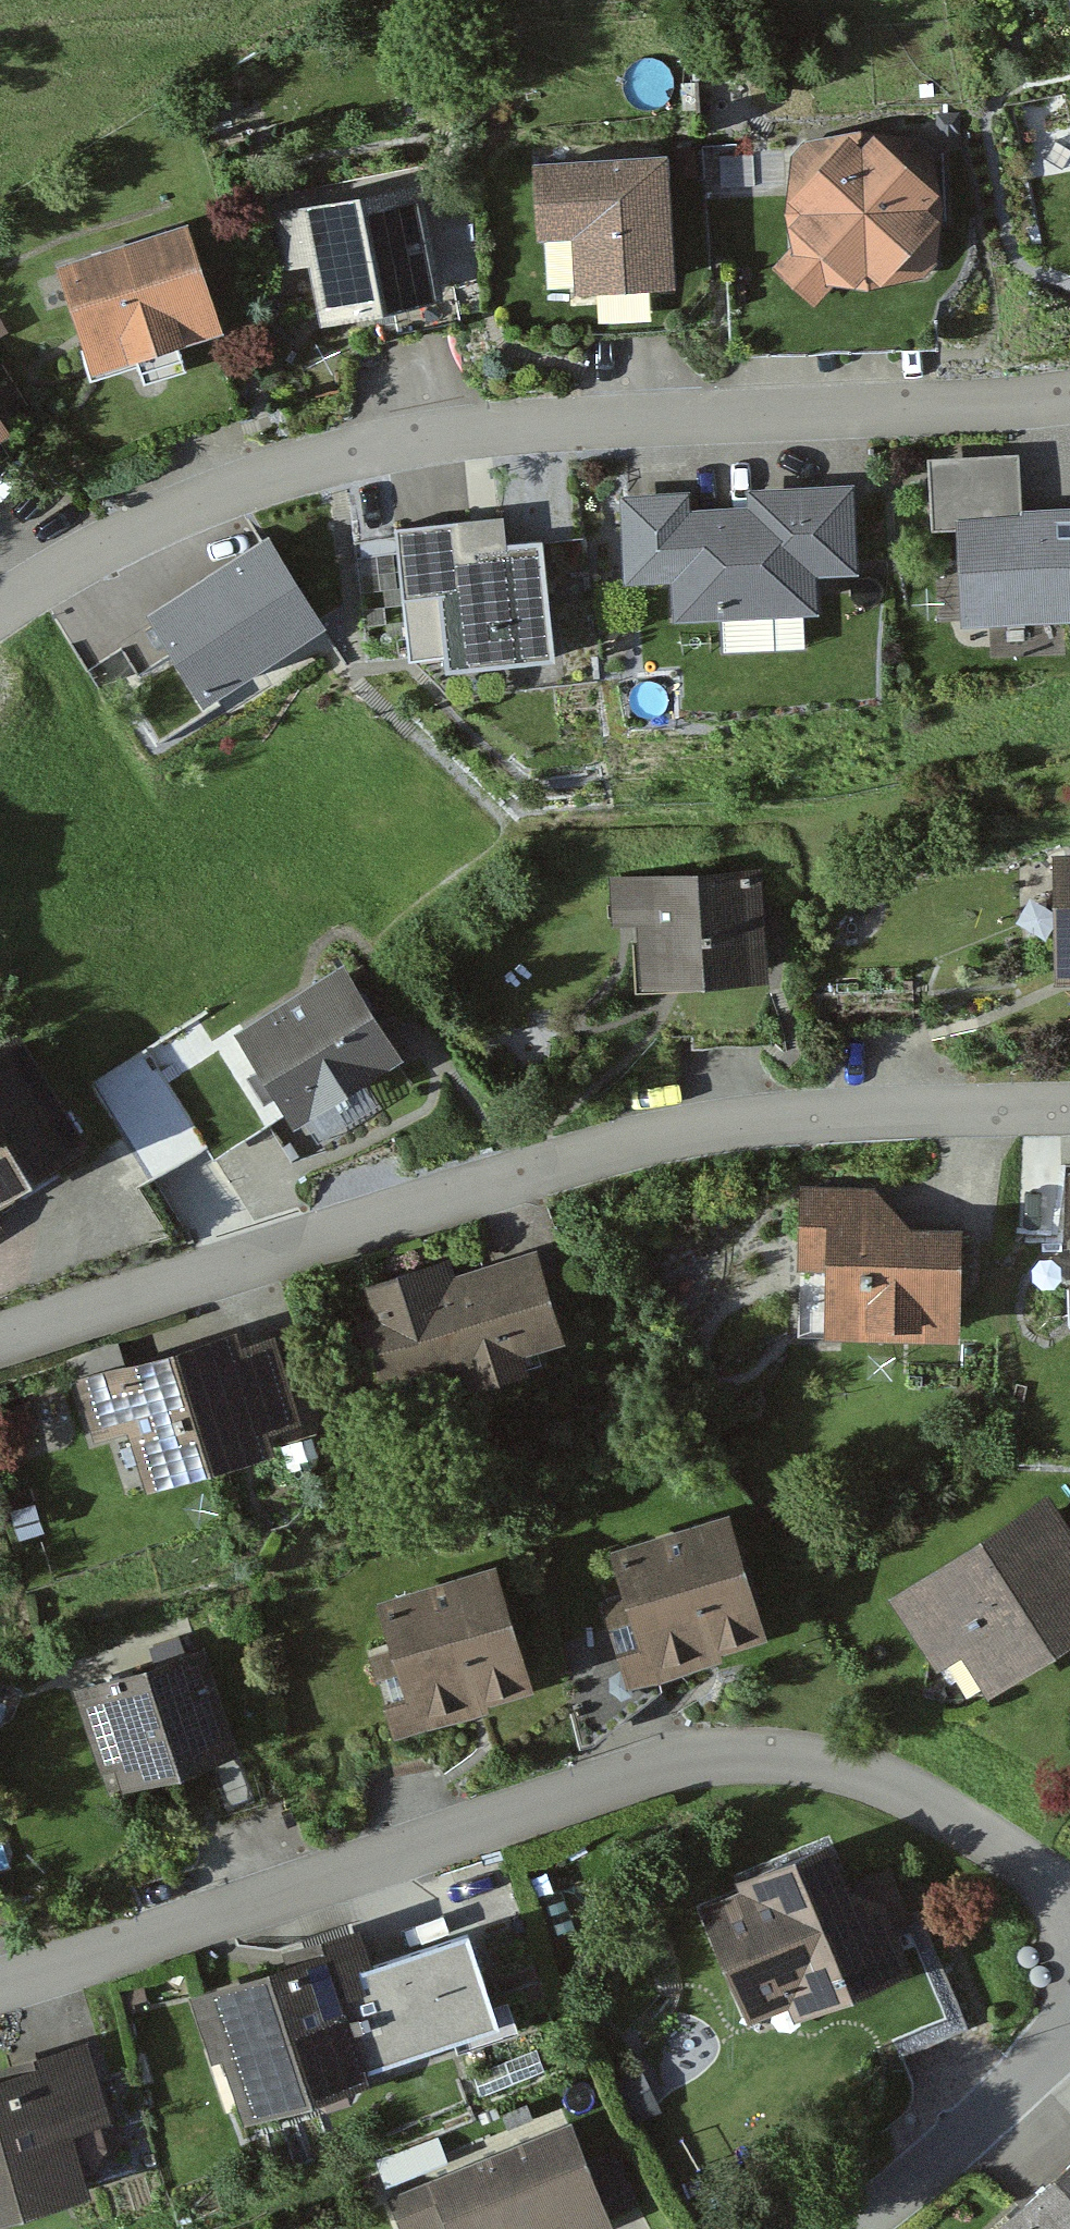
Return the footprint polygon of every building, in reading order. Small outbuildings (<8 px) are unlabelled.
[(938,147),(918,138),(807,143),(792,155),(787,216),(791,254),(773,272),(812,311),(833,289),(853,296),(880,296),(927,280),(939,262),(938,147)] [(695,152),(675,153),(677,181),(696,180),(695,152)] [(666,167),(533,175),(537,240),(575,238),(579,298),(674,292),(666,167)] [(421,198),(275,219),(283,276),(311,272),(320,332),(438,315),(421,198)] [(187,235),(59,277),(95,386),(223,344),(187,235)] [(10,328),(0,311),(0,333),(10,328)] [(0,409),(0,426),(8,421),(0,409)] [(956,501),(1021,498),(1019,447),(928,450),(930,502),(956,501)] [(751,480),(752,500),(670,503),(673,565),(674,601),(818,595),(817,558),(859,557),(856,476),(751,480)] [(673,565),(670,503),(670,485),(625,486),(626,566),(673,565)] [(956,501),(961,603),(1069,598),(1069,496),(1021,498),(956,501)] [(502,508),(397,518),(403,584),(441,580),(448,654),(554,644),(543,532),(504,536),(502,508)] [(268,526),(152,600),(202,680),(319,606),(268,526)] [(1056,844),(1055,961),(1069,961),(1069,844),(1056,844)] [(766,865),(613,872),(615,917),(640,916),(643,972),(688,971),(771,967),(766,865)] [(288,1102),(400,1031),(346,946),(234,1017),(288,1102)] [(771,967),(688,971),(692,1044),(775,1039),(771,967)] [(215,1148),(288,1102),(234,1017),(224,1001),(93,1085),(150,1173),(207,1136),(215,1148)] [(91,1126),(22,1020),(0,1035),(0,1185),(91,1126)] [(821,1328),(960,1332),(963,1217),(911,1215),(876,1183),(800,1181),(797,1268),(823,1269),(821,1328)] [(567,1326),(539,1240),(456,1267),(451,1250),(368,1276),(379,1311),(360,1317),(376,1370),(431,1353),(441,1384),(529,1356),(524,1340),(567,1326)] [(299,1407),(276,1327),(239,1338),(235,1325),(72,1372),(91,1438),(130,1427),(144,1476),(279,1437),(272,1414),(299,1407)] [(36,1495),(12,1504),(21,1531),(46,1523),(36,1495)] [(1055,1497),(902,1593),(971,1703),(1069,1642),(1069,1521),(1055,1497)] [(772,1627),(734,1501),(614,1538),(631,1594),(607,1601),(613,1626),(627,1670),(772,1627)] [(538,1678),(497,1554),(389,1589),(403,1635),(368,1647),(393,1725),(538,1678)] [(627,1670),(613,1626),(554,1644),(582,1732),(600,1726),(634,1692),(627,1670)] [(241,1740),(206,1636),(78,1679),(105,1760),(115,1757),(123,1779),(203,1753),(241,1740)] [(241,1740),(203,1753),(223,1811),(270,1795),(249,1737),(241,1740)] [(743,1882),(702,1899),(748,2014),(790,1998),(794,2008),(911,1961),(883,1892),(846,1875),(830,1836),(739,1873),(743,1882)] [(304,1945),(187,1985),(211,2055),(224,2051),(244,2108),(310,2085),(329,2099),(357,2089),(357,2070),(375,2064),(371,2052),(347,1982),(368,1975),(361,1955),(374,1951),(362,1916),(301,1937),(304,1945)] [(468,1919),(374,1951),(361,1955),(368,1975),(347,1982),(371,2052),(498,2008),(468,1919)] [(95,2028),(17,2051),(20,2062),(0,2068),(0,2209),(92,2182),(86,2165),(110,2140),(103,2117),(120,2112),(95,2028)] [(538,2046),(474,2073),(481,2091),(545,2063),(538,2046)] [(640,2062),(618,2072),(639,2116),(661,2106),(640,2062)] [(571,2127),(390,2198),(402,2228),(601,2228),(610,2225),(571,2127)] [(999,2228),(1069,2228),(1069,2165),(999,2228)]
